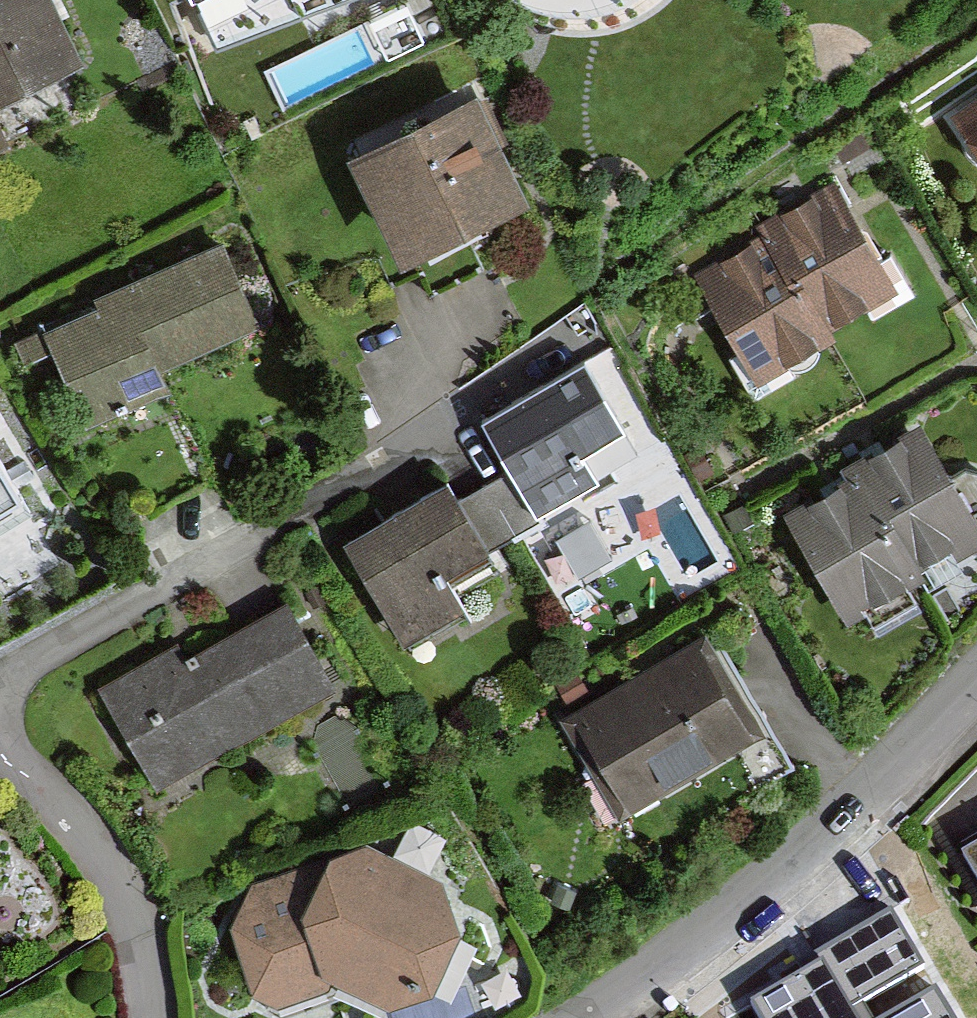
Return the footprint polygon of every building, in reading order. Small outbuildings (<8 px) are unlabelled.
[(61,0),(0,0),(0,78),(80,37),(61,0)] [(217,44),(332,0),(197,0),(217,44)] [(474,78),(354,142),(406,239),(526,174),(474,78)] [(949,114),(976,154),(976,95),(949,114)] [(838,182),(770,221),(777,234),(826,318),(894,279),(838,182)] [(777,234),(704,276),(763,378),(836,336),(826,318),(777,234)] [(260,310),(226,239),(52,321),(99,418),(179,380),(166,355),(260,310)] [(585,354),(484,418),(545,514),(604,477),(587,451),(629,424),(585,354)] [(855,460),(862,472),(917,564),(976,528),(976,513),(922,420),(855,460)] [(32,497),(0,444),(0,517),(32,497)] [(862,472),(792,514),(851,614),(921,572),(917,564),(862,472)] [(487,543),(447,480),(352,539),(409,631),(465,597),(446,568),(487,543)] [(158,780),(331,676),(287,603),(189,662),(179,644),(104,690),(158,780)] [(762,725),(710,633),(572,708),(624,801),(762,725)] [(367,840),(247,886),(234,924),(258,985),(282,993),(340,971),(388,995),(433,978),(461,924),(444,875),(367,840)] [(965,854),(976,873),(976,847),(965,854)] [(753,1010),(758,1017),(938,1017),(954,1007),(893,916),(753,1010)]
